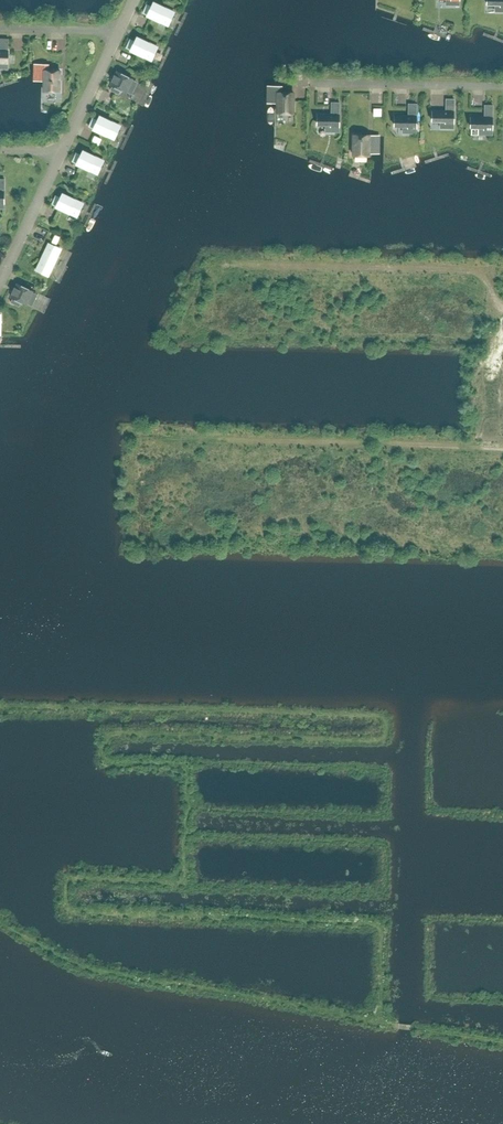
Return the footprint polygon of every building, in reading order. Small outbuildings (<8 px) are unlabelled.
[(486,4),(495,4),(495,11),(502,11),(502,0),(486,0),(486,4)] [(147,4),(143,13),(147,15),(160,21),(167,24),(172,11),(166,8),(153,2),(151,6),(147,4)] [(131,39),(127,48),(131,50),(144,56),(150,59),(156,46),(149,43),(150,43),(137,37),(135,41),(131,39)] [(48,70),(48,64),(44,64),(44,89),(46,89),(46,93),(57,93),(57,90),(60,90),(60,70),(48,70)] [(125,92),(132,79),(118,72),(116,75),(114,75),(111,81),(113,81),(111,85),(112,86),(110,90),(118,94),(120,90),(125,92)] [(105,95),(108,83),(103,81),(100,93),(105,95)] [(277,111),(279,111),(279,113),(291,113),(291,111),(293,112),(293,92),(282,92),(282,86),(277,86),(277,111)] [(431,120),(440,121),(440,128),(453,128),(454,99),(446,99),(445,111),(432,110),(431,120)] [(317,124),(326,124),(326,131),(339,131),(339,102),(331,102),(331,114),(317,114),(317,124)] [(394,125),(403,125),(403,132),(416,133),(416,104),(408,104),(408,115),(394,115),(394,125)] [(470,127),(479,127),(479,134),(492,134),(493,105),(484,105),(484,117),(470,117),(470,127)] [(93,118),(89,126),(93,128),(93,129),(106,135),(107,134),(113,137),(118,125),(112,122),(112,121),(100,115),(98,120),(93,118)] [(353,154),(355,154),(355,156),(366,156),(366,154),(369,154),(369,135),(353,135),(353,154)] [(95,136),(91,142),(98,145),(101,139),(95,136)] [(77,153),(73,161),(77,163),(76,164),(89,170),(90,169),(96,172),(102,160),(95,157),(96,156),(83,150),(81,155),(77,153)] [(56,196),(52,204),(56,206),(56,207),(69,213),(69,212),(75,215),(81,203),(75,200),(75,199),(62,193),(60,198),(56,196)] [(36,270),(48,275),(48,276),(49,272),(51,273),(59,256),(57,255),(60,249),(48,243),(36,270)] [(32,306),(38,294),(33,292),(33,291),(34,291),(22,285),(16,283),(15,285),(9,297),(12,298),(11,301),(10,302),(16,305),(19,306),(21,303),(27,305),(28,304),(32,306)]
